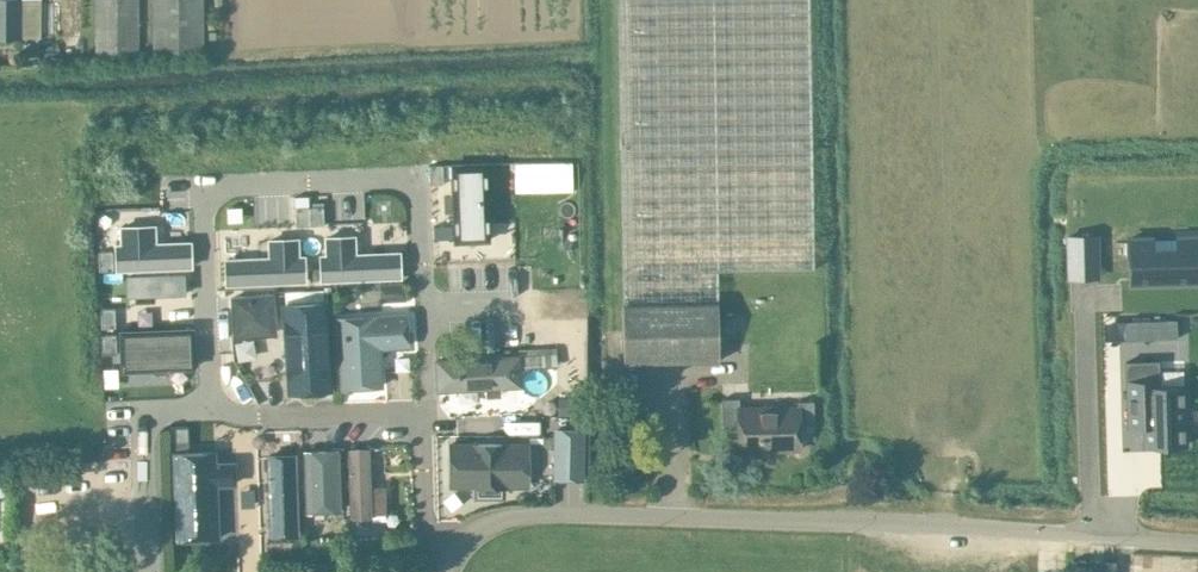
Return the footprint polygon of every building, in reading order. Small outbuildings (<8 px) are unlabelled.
[(40,0),(0,0),(0,36),(39,37),(40,0)] [(138,0),(94,0),(95,61),(138,61),(138,48),(139,48),(138,25),(140,25),(140,23),(139,23),(138,0)] [(203,55),(203,0),(152,0),(152,56),(203,55)] [(648,95),(616,96),(617,159),(649,158),(648,95)] [(732,151),(689,151),(691,243),(733,243),(732,151)] [(442,165),(428,166),(429,185),(443,184),(442,165)] [(323,206),(308,207),(309,226),(324,225),(323,206)] [(308,207),(294,207),(295,226),(309,226),(308,207)] [(1095,235),(1068,236),(1069,256),(1096,255),(1095,235)] [(1129,238),(1130,271),(1131,271),(1131,276),(1139,276),(1139,284),(1197,282),(1197,249),(1176,250),(1176,237),(1153,238),(1153,237),(1130,238),(1129,238)] [(112,251),(98,251),(98,271),(113,270),(112,251)] [(761,294),(760,278),(682,281),(683,309),(738,308),(738,304),(737,294),(743,294),(761,294)] [(404,284),(380,284),(381,300),(404,299),(404,284)] [(256,318),(274,317),(272,294),(231,296),(235,337),(257,335),(256,318)] [(320,301),(277,304),(283,395),(327,391),(320,301)] [(114,308),(100,308),(101,328),(115,327),(114,308)] [(337,387),(378,385),(376,350),(408,349),(406,312),(334,316),(337,387)] [(1145,320),(1124,321),(1125,340),(1146,339),(1145,320)] [(115,334),(101,335),(102,354),(116,353),(115,334)] [(510,356),(439,359),(441,392),(513,390),(512,356),(510,356)] [(1143,425),(1144,446),(1185,444),(1184,385),(1158,386),(1157,361),(1125,362),(1127,425),(1143,425)] [(576,398),(563,398),(563,414),(576,414),(576,398)] [(737,428),(737,451),(799,450),(799,426),(813,425),(813,401),(798,402),(798,408),(738,409),(738,399),(721,400),(721,428),(737,428)] [(188,426),(168,427),(169,441),(188,440),(188,426)] [(526,446),(447,445),(446,488),(525,489),(526,446)] [(367,488),(366,449),(342,450),(344,519),(381,518),(381,487),(367,488)] [(213,463),(213,451),(173,452),(168,453),(170,543),(211,542),(209,485),(225,484),(224,463),(213,463)] [(325,454),(300,455),(303,540),(310,540),(329,539),(328,525),(336,525),(336,506),(328,507),(325,454)] [(290,458),(261,459),(265,541),(267,541),(292,540),(293,540),(290,458)] [(378,537),(354,538),(354,551),(379,550),(378,537)] [(329,539),(310,540),(311,553),(336,552),(335,539),(329,539)] [(292,540),(267,541),(268,554),(293,553),(292,540)] [(1070,571),(1085,571),(1086,560),(1070,560),(1070,571)]
